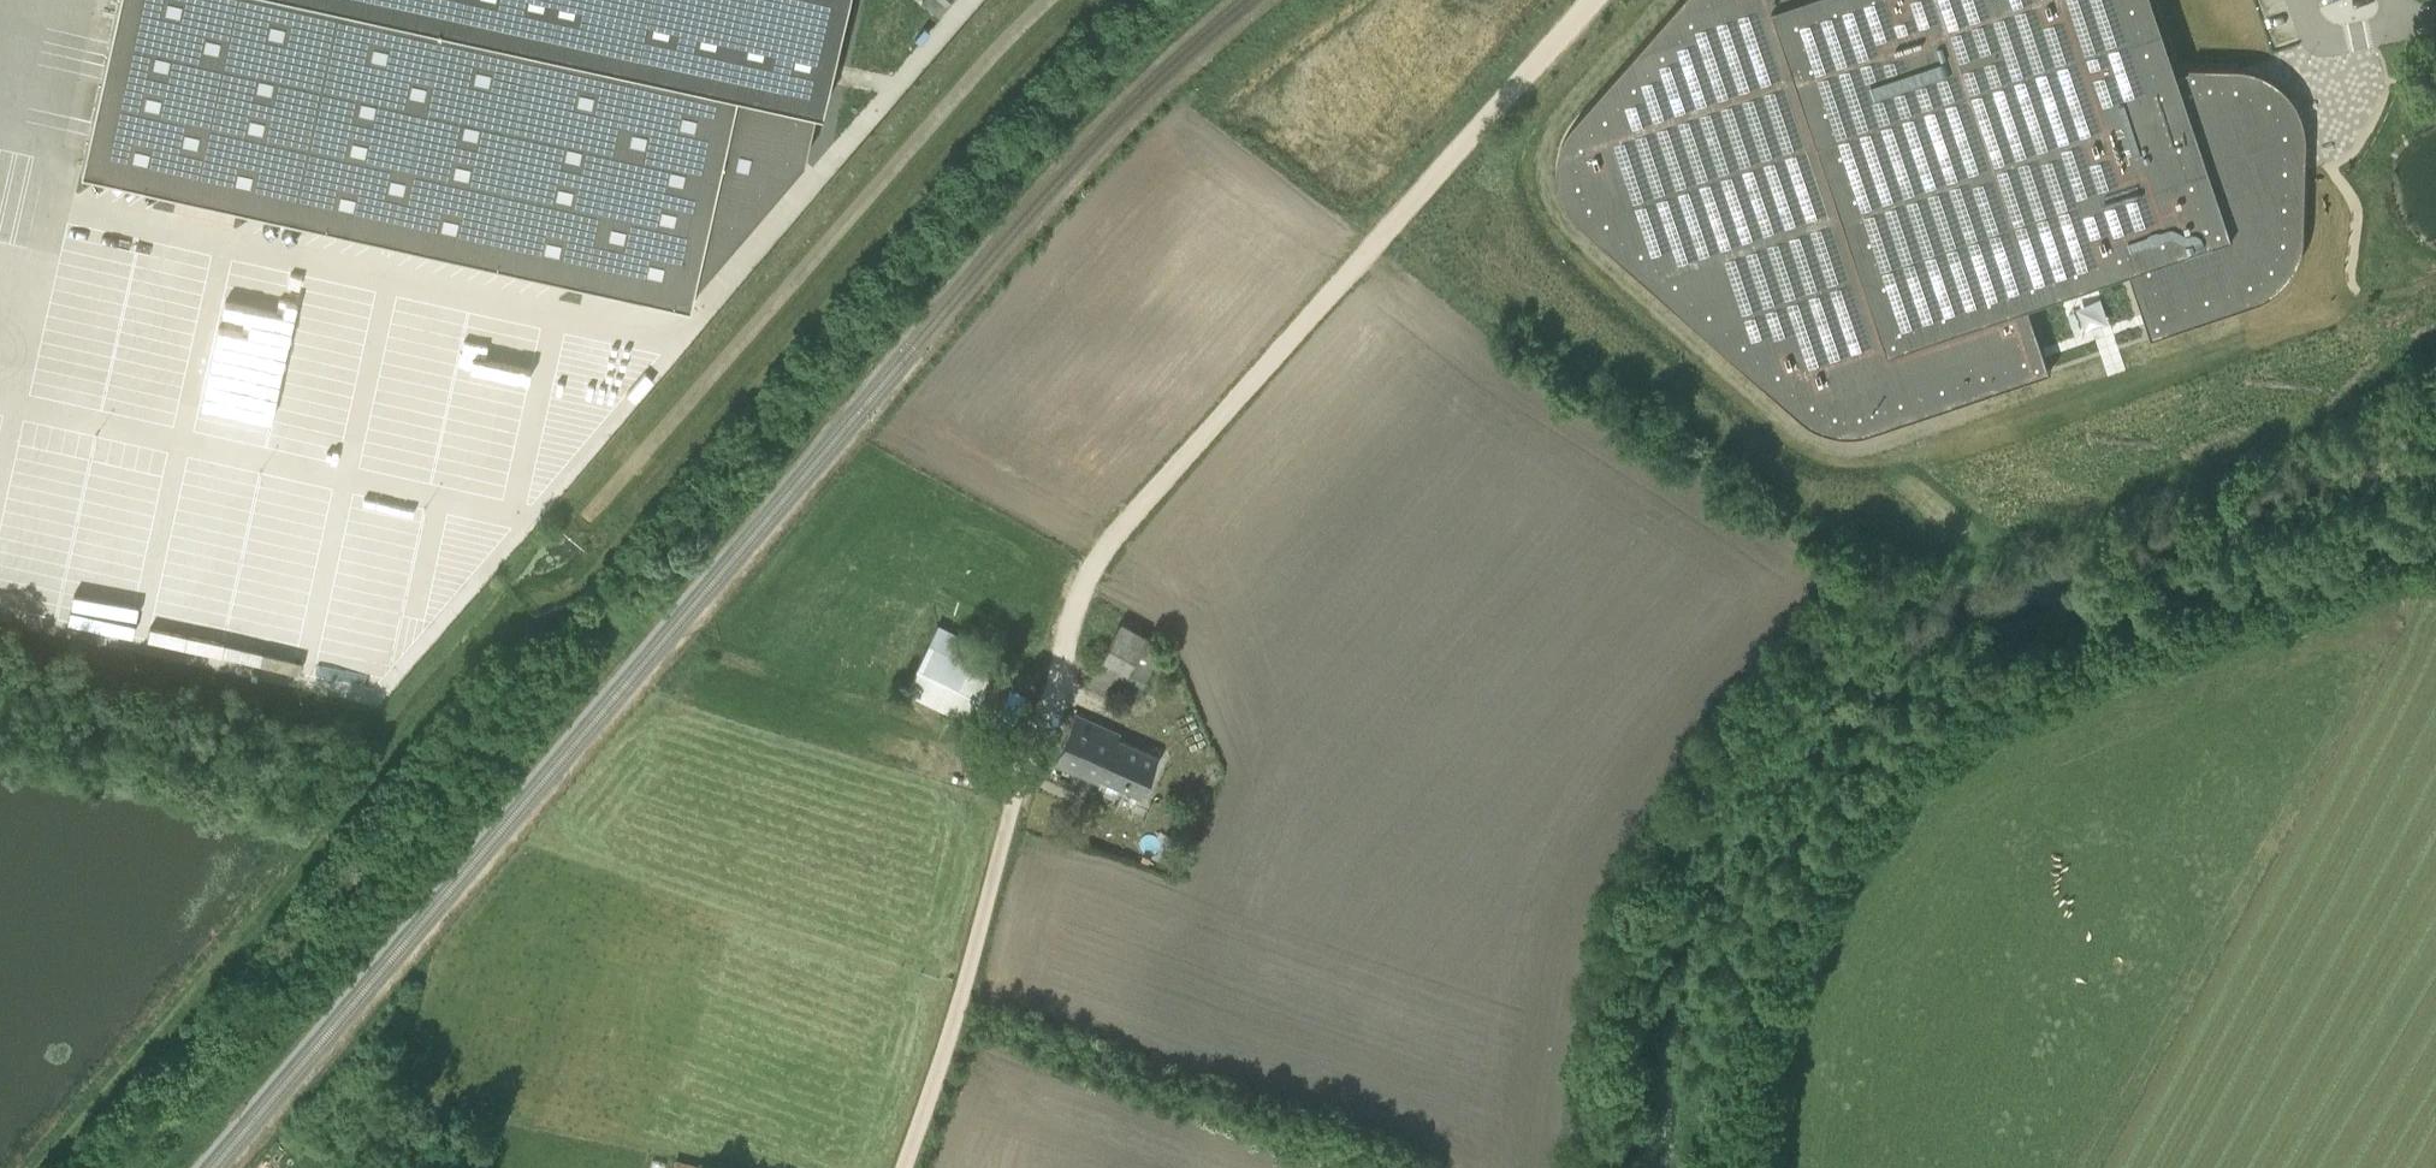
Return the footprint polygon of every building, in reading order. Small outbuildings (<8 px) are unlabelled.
[(82,165),(690,300),(693,287),(805,157),(816,106),(822,107),(846,0),(119,0),(82,165)] [(1559,171),(1566,194),(1578,212),(1800,409),(1819,421),(1843,428),(1872,424),(2052,365),(2029,297),(2129,264),(2152,332),(2259,296),(2280,283),(2295,266),(2302,251),(2305,241),(2306,230),(2309,136),(2309,130),(2308,125),(2287,131),(2272,85),(2245,94),(2234,61),(2190,59),(2192,64),(2181,67),(2159,0),(1677,0),(1577,112),(1561,141),(1559,171)] [(1001,653),(938,622),(904,689),(970,722),(973,716),(1008,733),(1025,696),(989,679),(1001,653)] [(1115,692),(1134,702),(1164,646),(1120,622),(1101,659),(1090,680),(1115,693),(1115,692)] [(1100,777),(1140,794),(1157,756),(1117,739),(1120,734),(1075,714),(1053,763),(1098,783),(1100,777)] [(672,1167),(699,1167),(700,1162),(676,1155),(672,1167)]
